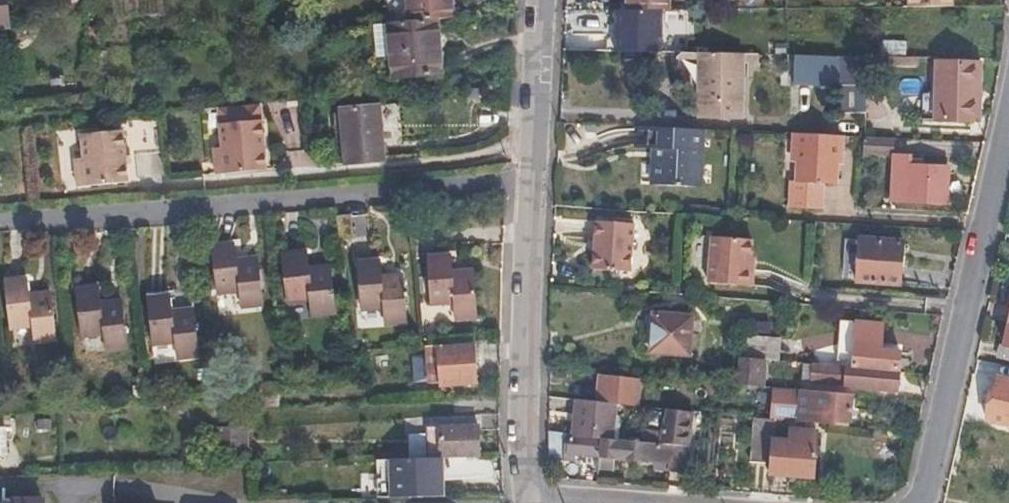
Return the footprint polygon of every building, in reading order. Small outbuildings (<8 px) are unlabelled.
[(6,0),(0,0),(0,25),(9,24),(6,0)] [(461,0),(419,0),(421,22),(448,20),(463,19),(461,0)] [(669,0),(628,0),(628,11),(660,11),(669,11),(669,0)] [(660,36),(660,11),(628,11),(615,12),(614,36),(660,36)] [(452,74),(448,20),(421,22),(367,26),(371,58),(388,57),(390,79),(452,74)] [(660,53),(660,36),(614,36),(614,53),(660,53)] [(879,39),(879,53),(906,54),(907,40),(879,39)] [(740,118),(743,54),(699,54),(697,117),(740,118)] [(865,110),(866,55),(840,55),(839,109),(865,110)] [(916,66),(917,57),(883,55),(882,64),(916,66)] [(970,120),(971,90),(979,90),(979,62),(936,62),(936,120),(970,120)] [(272,167),(267,101),(224,105),(227,146),(219,146),(222,172),(272,167)] [(384,162),(379,107),(340,110),(345,166),(384,162)] [(133,182),(130,145),(135,144),(142,149),(170,147),(167,111),(127,115),(128,129),(86,133),(88,157),(80,158),(83,186),(133,182)] [(699,186),(701,130),(635,127),(635,130),(648,130),(648,148),(653,148),(652,185),(699,186)] [(845,164),(845,151),(846,137),(792,134),(791,162),(799,162),(798,182),(793,182),(792,207),(826,209),(827,183),(839,184),(840,164),(845,164)] [(893,155),(894,139),(864,137),(863,155),(893,155)] [(945,204),(947,168),(907,166),(905,185),(887,184),(886,202),(945,204)] [(629,273),(631,224),(595,222),(594,272),(629,273)] [(749,268),(750,238),(709,237),(708,284),(753,286),(754,269),(749,268)] [(898,285),(901,242),(858,239),(856,282),(898,285)] [(264,305),(260,262),(240,263),(238,247),(215,249),(219,292),(241,290),(242,307),(264,305)] [(336,315),(331,273),(311,274),(309,257),(285,260),(290,303),(312,301),(314,317),(336,315)] [(477,316),(473,273),(453,275),(451,259),(428,261),(432,305),(454,303),(455,318),(477,316)] [(409,324),(404,280),(384,283),(382,266),(359,269),(364,311),(385,310),(387,326),(409,324)] [(54,337),(50,294),(30,295),(28,279),(5,281),(9,325),(31,323),(33,339),(54,337)] [(127,346),(123,303),(102,305),(100,288),(77,290),(81,334),(104,332),(106,348),(127,346)] [(198,355),(194,312),(173,314),(172,298),(149,300),(153,344),(175,342),(177,357),(198,355)] [(689,353),(692,317),(654,314),(651,350),(689,353)] [(899,367),(901,349),(883,348),(885,321),(856,319),(852,363),(899,367)] [(477,366),(475,345),(440,347),(443,384),(471,383),(470,366),(477,366)] [(763,384),(764,358),(739,356),(736,382),(763,384)] [(803,379),(814,380),(898,388),(899,370),(804,361),(803,379)] [(640,373),(600,369),(597,399),(615,401),(637,403),(640,373)] [(995,375),(986,417),(1008,422),(1008,378),(995,375)] [(850,420),(852,393),(814,389),(776,386),(773,416),(774,416),(835,422),(835,420),(850,420)] [(612,438),(615,401),(597,399),(581,398),(577,435),(601,437),(612,438)] [(659,441),(662,406),(652,405),(648,440),(659,441)] [(684,444),(687,409),(662,406),(659,441),(684,444)] [(814,476),(818,428),(790,425),(789,439),(772,438),(774,416),(773,416),(753,414),(749,461),(771,463),(770,472),(814,476)] [(480,456),(480,425),(442,425),(441,429),(442,457),(480,456)] [(551,459),(559,459),(578,460),(578,451),(599,453),(601,437),(577,435),(575,435),(572,432),(549,430),(550,450),(551,459)] [(686,470),(687,445),(684,444),(659,441),(648,440),(612,438),(601,437),(599,453),(598,467),(614,468),(615,454),(654,457),(655,466),(671,467),(672,470),(686,470)] [(443,497),(442,459),(392,459),(393,497),(443,497)]
